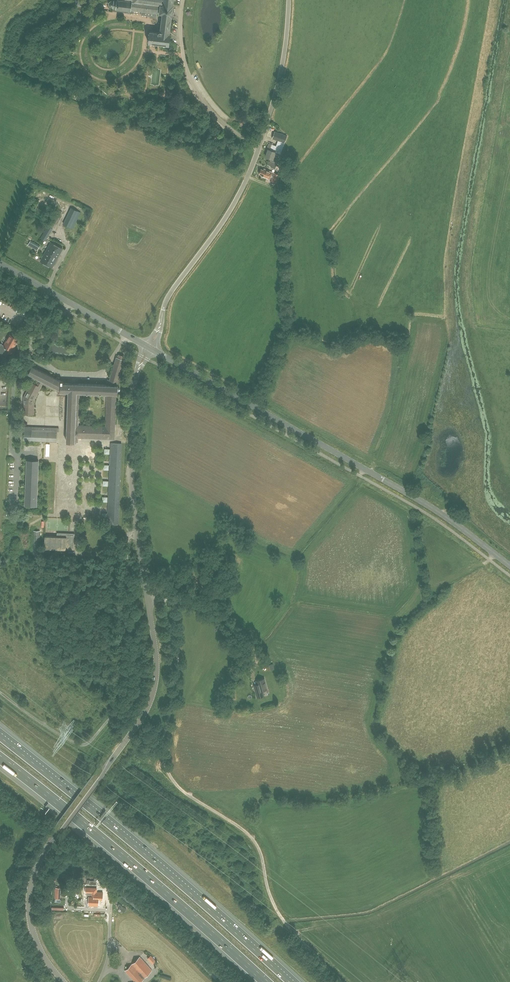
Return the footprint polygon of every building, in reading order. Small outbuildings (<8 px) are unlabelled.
[(112,0),(111,1),(110,2),(109,3),(110,5),(111,6),(113,6),(112,10),(126,12),(126,13),(130,13),(130,12),(133,13),(133,10),(141,11),(141,14),(156,16),(157,13),(159,13),(162,13),(160,31),(159,32),(150,31),(148,42),(156,43),(162,44),(169,45),(171,34),(170,33),(172,16),(172,17),(173,13),(174,13),(174,8),(173,8),(174,5),(173,4),(174,0),(114,0),(114,1),(112,0)] [(284,142),(287,136),(279,133),(277,140),(278,140),(275,149),(272,148),(273,144),(270,143),(267,150),(268,150),(266,156),(269,158),(268,162),(267,164),(270,166),(270,167),(275,169),(277,165),(275,165),(277,160),(273,158),(275,152),(280,154),(280,153),(284,142)] [(271,172),(264,169),(264,170),(261,169),(260,173),(262,174),(261,175),(270,179),(272,180),(271,181),(276,183),(278,178),(277,177),(279,174),(271,171),(271,172)] [(80,212),(71,207),(63,224),(73,229),(80,212)] [(48,224),(53,228),(60,215),(62,211),(58,209),(56,213),(55,212),(48,224)] [(48,225),(40,238),(45,241),(53,228),(48,225)] [(31,241),(29,245),(38,250),(40,246),(31,241)] [(52,242),(41,261),(52,267),(63,248),(52,242)] [(10,334),(4,345),(1,344),(0,347),(0,365),(1,365),(9,353),(12,354),(15,348),(14,347),(19,339),(10,334)] [(32,366),(27,375),(38,381),(36,384),(31,382),(24,397),(23,414),(34,414),(34,400),(43,383),(58,391),(58,394),(69,394),(67,441),(78,442),(78,437),(114,439),(116,393),(118,393),(118,385),(117,385),(124,359),(123,359),(124,356),(118,354),(118,357),(116,357),(108,385),(63,383),(63,381),(62,380),(61,381),(32,366)] [(25,426),(25,429),(24,440),(56,441),(57,431),(59,431),(59,428),(25,426)] [(122,444),(111,443),(108,523),(118,524),(122,444)] [(37,506),(38,466),(39,460),(27,459),(25,506),(37,506)] [(57,536),(47,536),(45,536),(44,548),(74,549),(75,533),(69,533),(57,532),(57,536)] [(264,678),(256,680),(259,688),(255,689),(257,697),(264,695),(263,690),(267,689),(264,678)] [(111,814),(109,816),(123,829),(125,827),(111,814)] [(96,892),(97,888),(85,887),(85,892),(87,892),(87,896),(89,896),(89,903),(98,903),(99,896),(96,896),(96,892)] [(119,903),(117,906),(124,912),(127,909),(119,903)] [(180,907),(178,909),(191,920),(193,918),(180,907)] [(140,956),(132,964),(145,977),(152,970),(140,956)] [(132,964),(125,970),(136,981),(140,981),(145,977),(132,964)]
